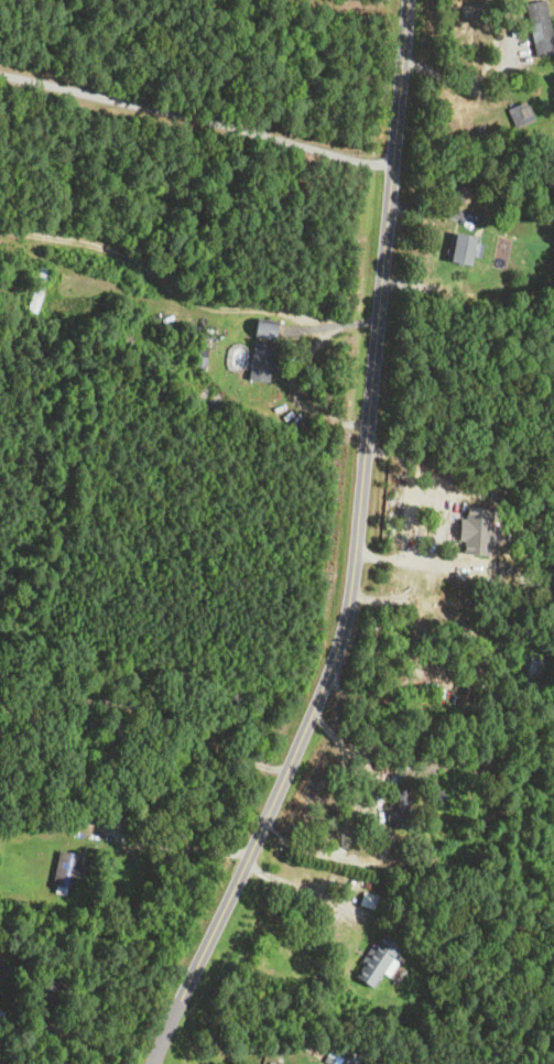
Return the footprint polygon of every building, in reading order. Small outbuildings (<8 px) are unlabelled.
[(516,62),(521,72),(553,58),(553,45),(516,62)] [(460,203),(463,188),(450,185),(447,200),(460,203)] [(440,258),(463,265),(471,238),(448,231),(440,258)] [(508,236),(491,232),(483,273),(500,276),(508,236)] [(27,310),(37,313),(50,267),(39,264),(27,310)] [(279,322),(254,321),(253,337),(278,338),(279,322)] [(248,379),(271,382),(276,344),(254,341),(248,379)] [(205,347),(195,347),(195,366),(205,366),(205,347)] [(494,556),(494,582),(516,582),(516,556),(494,556)] [(542,659),(526,655),(518,690),(535,693),(542,659)] [(390,828),(401,829),(406,787),(394,786),(390,828)] [(79,886),(79,852),(55,852),(55,886),(79,886)] [(394,942),(374,932),(351,978),(371,988),(394,942)]
